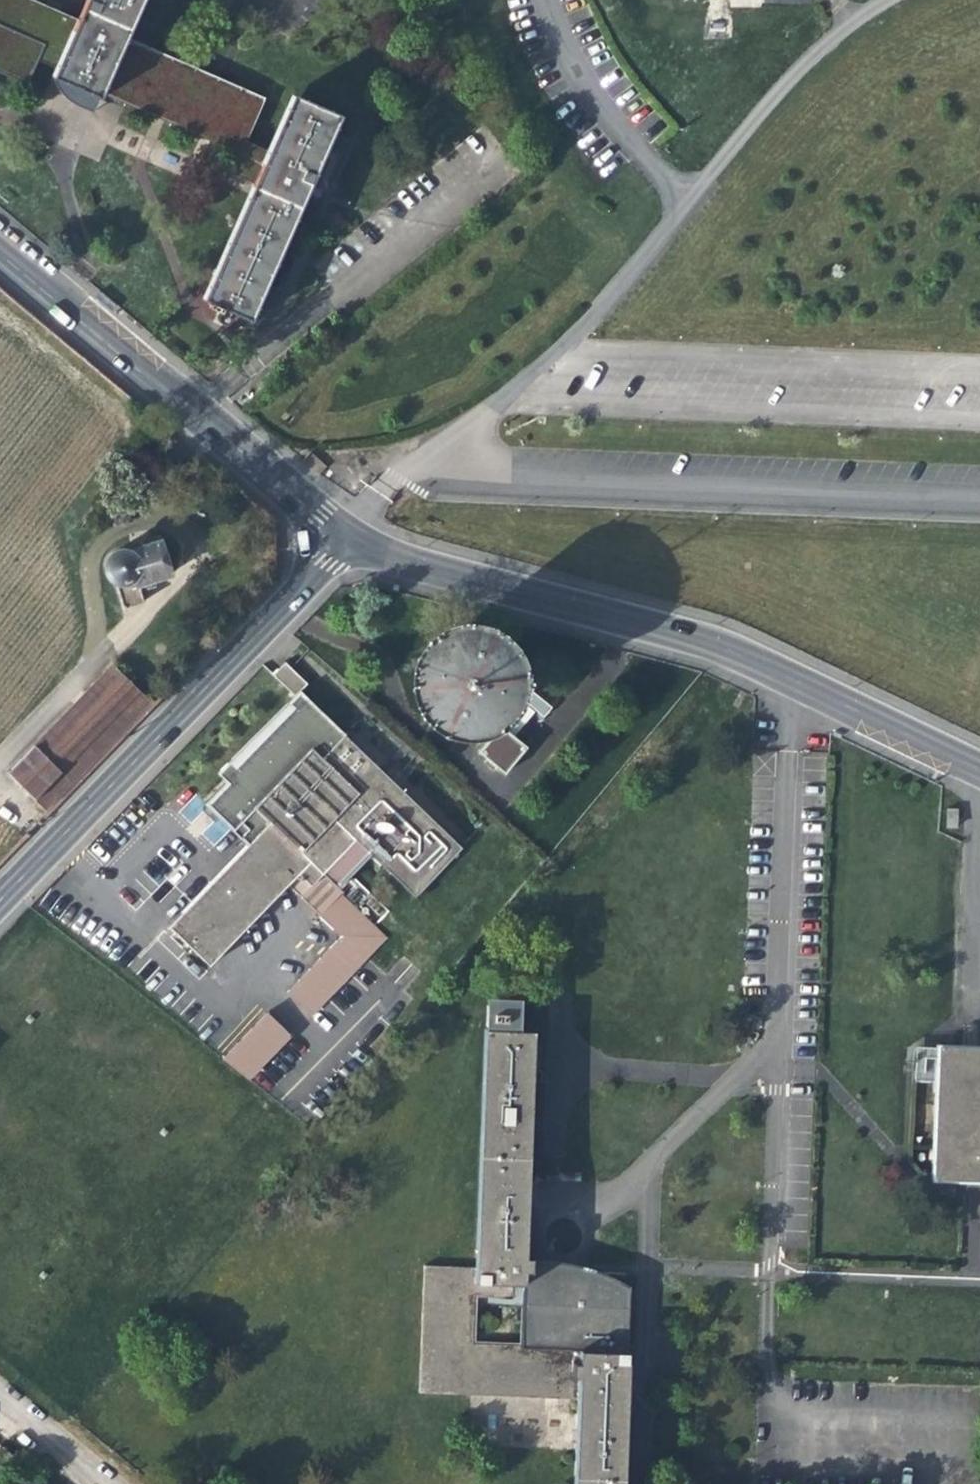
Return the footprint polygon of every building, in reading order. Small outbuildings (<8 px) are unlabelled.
[(25,79),(40,43),(62,53),(52,77),(76,87),(100,97),(102,92),(259,159),(199,301),(246,321),(342,95),(292,74),(280,102),(123,35),(138,0),(82,0),(75,16),(37,0),(0,0),(0,68),(25,79)] [(730,8),(768,9),(768,0),(730,0),(730,8)] [(129,301),(108,284),(104,290),(125,307),(129,301)] [(169,574),(160,541),(126,551),(122,550),(117,550),(112,552),(109,554),(106,557),(104,562),(104,568),(105,573),(109,577),(114,580),(123,608),(145,601),(141,589),(152,585),(150,580),(169,574)] [(392,643),(388,672),(396,694),(408,709),(425,719),(452,726),(481,716),(503,690),(507,656),(498,632),(475,612),(443,608),(413,620),(392,643)] [(284,662),(273,675),(296,695),(307,682),(284,662)] [(112,664),(107,669),(6,773),(49,814),(154,705),(112,664)] [(172,924),(213,965),(289,887),(313,862),(343,888),(373,857),(417,894),(465,846),(302,691),(296,696),(220,766),(230,780),(208,800),(251,847),(172,924)] [(527,691),(476,751),(503,772),(527,745),(514,734),(533,711),(543,719),(551,706),(527,691)] [(198,834),(217,818),(197,794),(178,810),(198,834)] [(289,887),(341,936),(288,991),(315,1015),(372,957),(393,935),(313,862),(289,887)] [(535,1030),(513,1027),(514,995),(481,995),(469,1265),(423,1263),(418,1393),(572,1399),(568,1483),(621,1483),(626,1275),(605,1272),(581,1261),(531,1259),(526,1252),(535,1030)] [(272,1014),(225,1058),(252,1078),(291,1036),(272,1014)] [(979,1182),(979,1045),(935,1043),(932,1095),(928,1180),(961,1182),(979,1182)]
